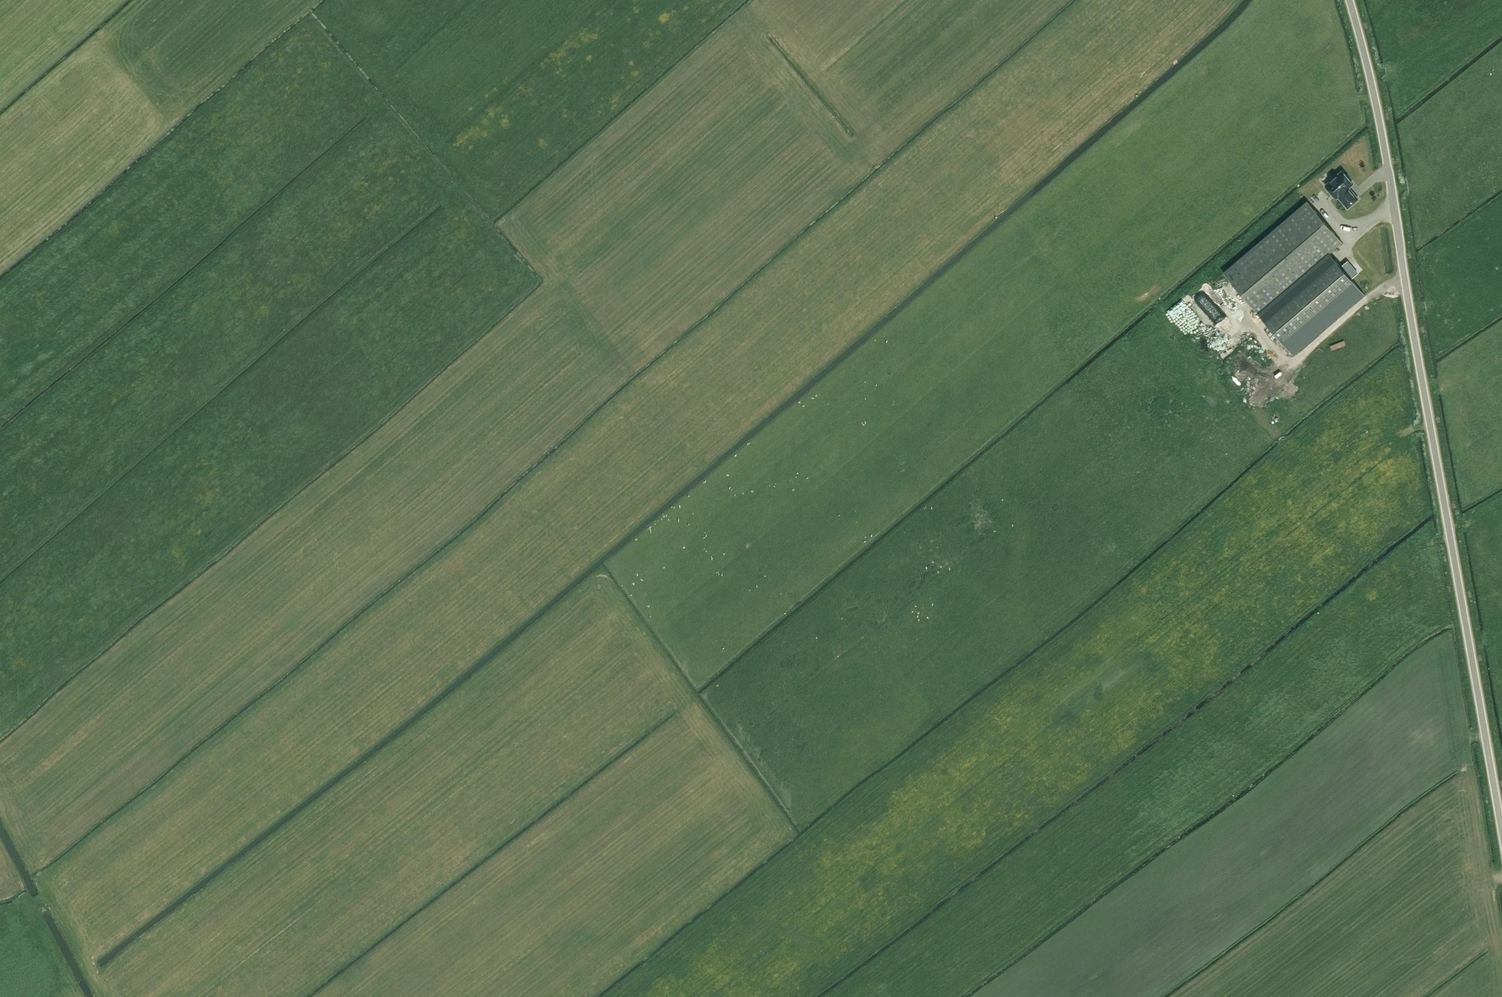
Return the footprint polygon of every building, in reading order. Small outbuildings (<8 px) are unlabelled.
[(1325,185),(1336,198),(1338,196),(1347,208),(1358,199),(1351,190),(1350,190),(1348,188),(1353,184),(1342,171),(1325,185)] [(1329,253),(1342,242),(1307,201),(1223,273),(1258,314),(1329,253)] [(1364,294),(1329,253),(1258,314),(1293,355),(1364,294)] [(1365,281),(1375,276),(1364,255),(1355,260),(1365,281)] [(1200,317),(1196,320),(1182,305),(1177,309),(1174,306),(1166,313),(1193,342),(1205,331),(1201,326),(1204,323),(1200,317)]
